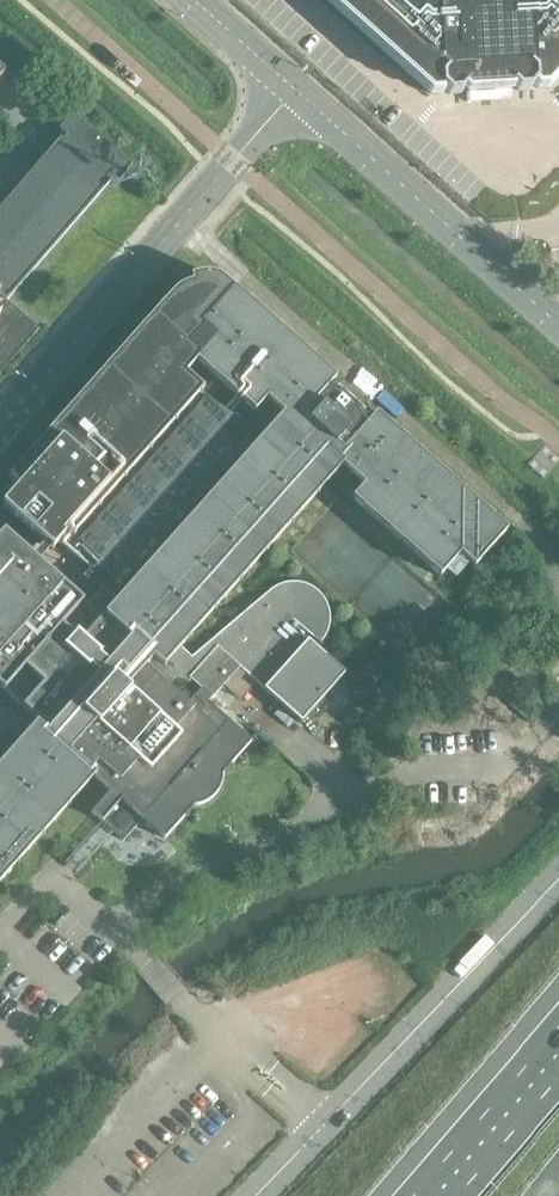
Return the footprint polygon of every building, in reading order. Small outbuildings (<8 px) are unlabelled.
[(431,93),(440,93),(444,89),(449,94),(460,93),(464,89),(467,91),(509,89),(511,89),(513,86),(518,90),(529,90),(534,84),(538,88),(547,87),(558,74),(558,0),(327,0),(431,93)] [(37,329),(5,301),(110,182),(107,179),(112,174),(97,162),(104,154),(107,150),(91,136),(81,147),(66,135),(61,140),(59,138),(0,206),(0,372),(37,329)] [(8,477),(18,486),(1,505),(16,518),(5,531),(3,529),(0,533),(0,575),(42,611),(0,658),(0,686),(23,706),(38,719),(0,762),(0,882),(94,776),(110,791),(91,812),(101,821),(112,831),(123,840),(142,819),(164,838),(193,806),(200,805),(207,802),(212,797),(217,791),(220,785),(221,778),(222,774),(250,741),(223,717),(225,714),(221,709),(224,706),(213,697),(224,685),(239,698),(254,680),(301,720),(342,673),(310,645),(313,641),(317,645),(318,644),(324,638),(327,631),(329,623),(329,614),(327,605),(322,596),(316,590),(309,586),(301,584),(289,583),(283,584),(273,588),(258,599),(171,673),(163,666),(341,465),(364,485),(353,499),(440,576),(460,554),(474,567),(506,530),(375,414),(373,417),(332,382),(335,378),(233,288),(232,289),(223,280),(218,276),(207,274),(196,275),(190,276),(192,282),(183,285),(176,290),(171,294),(163,303),(8,477)]
